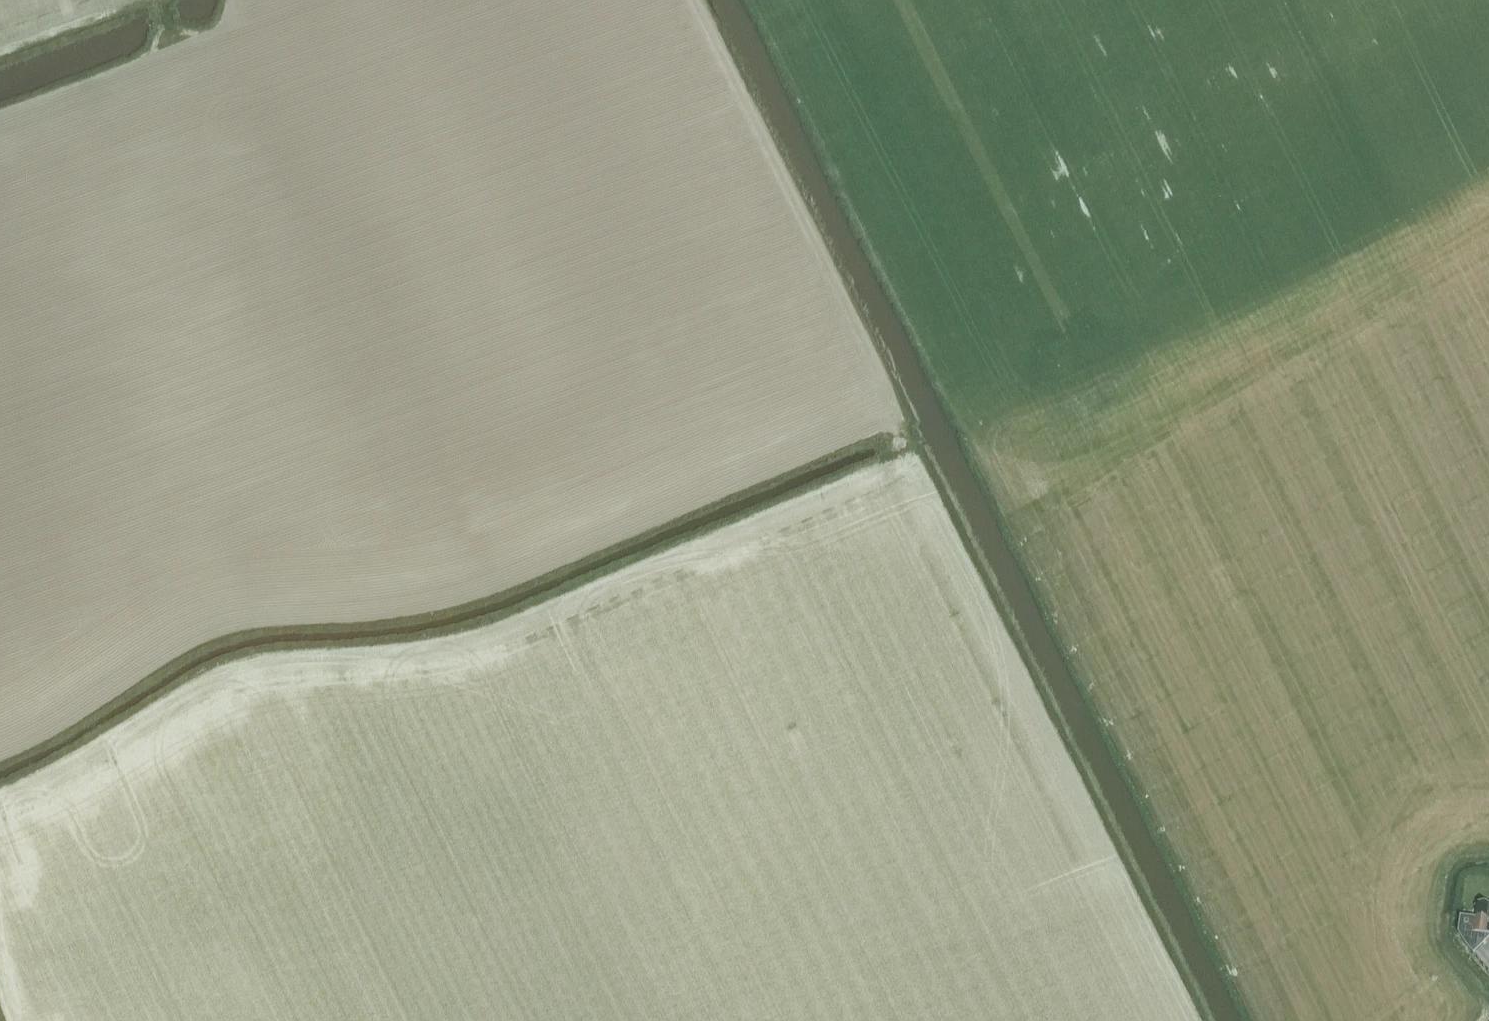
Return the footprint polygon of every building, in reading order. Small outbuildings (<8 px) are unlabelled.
[(1476,918),(1488,919),(1488,904),(1478,903),(1476,918)] [(1457,933),(1466,946),(1473,953),(1483,934),(1488,935),(1488,919),(1476,918),(1459,916),(1457,933)]
